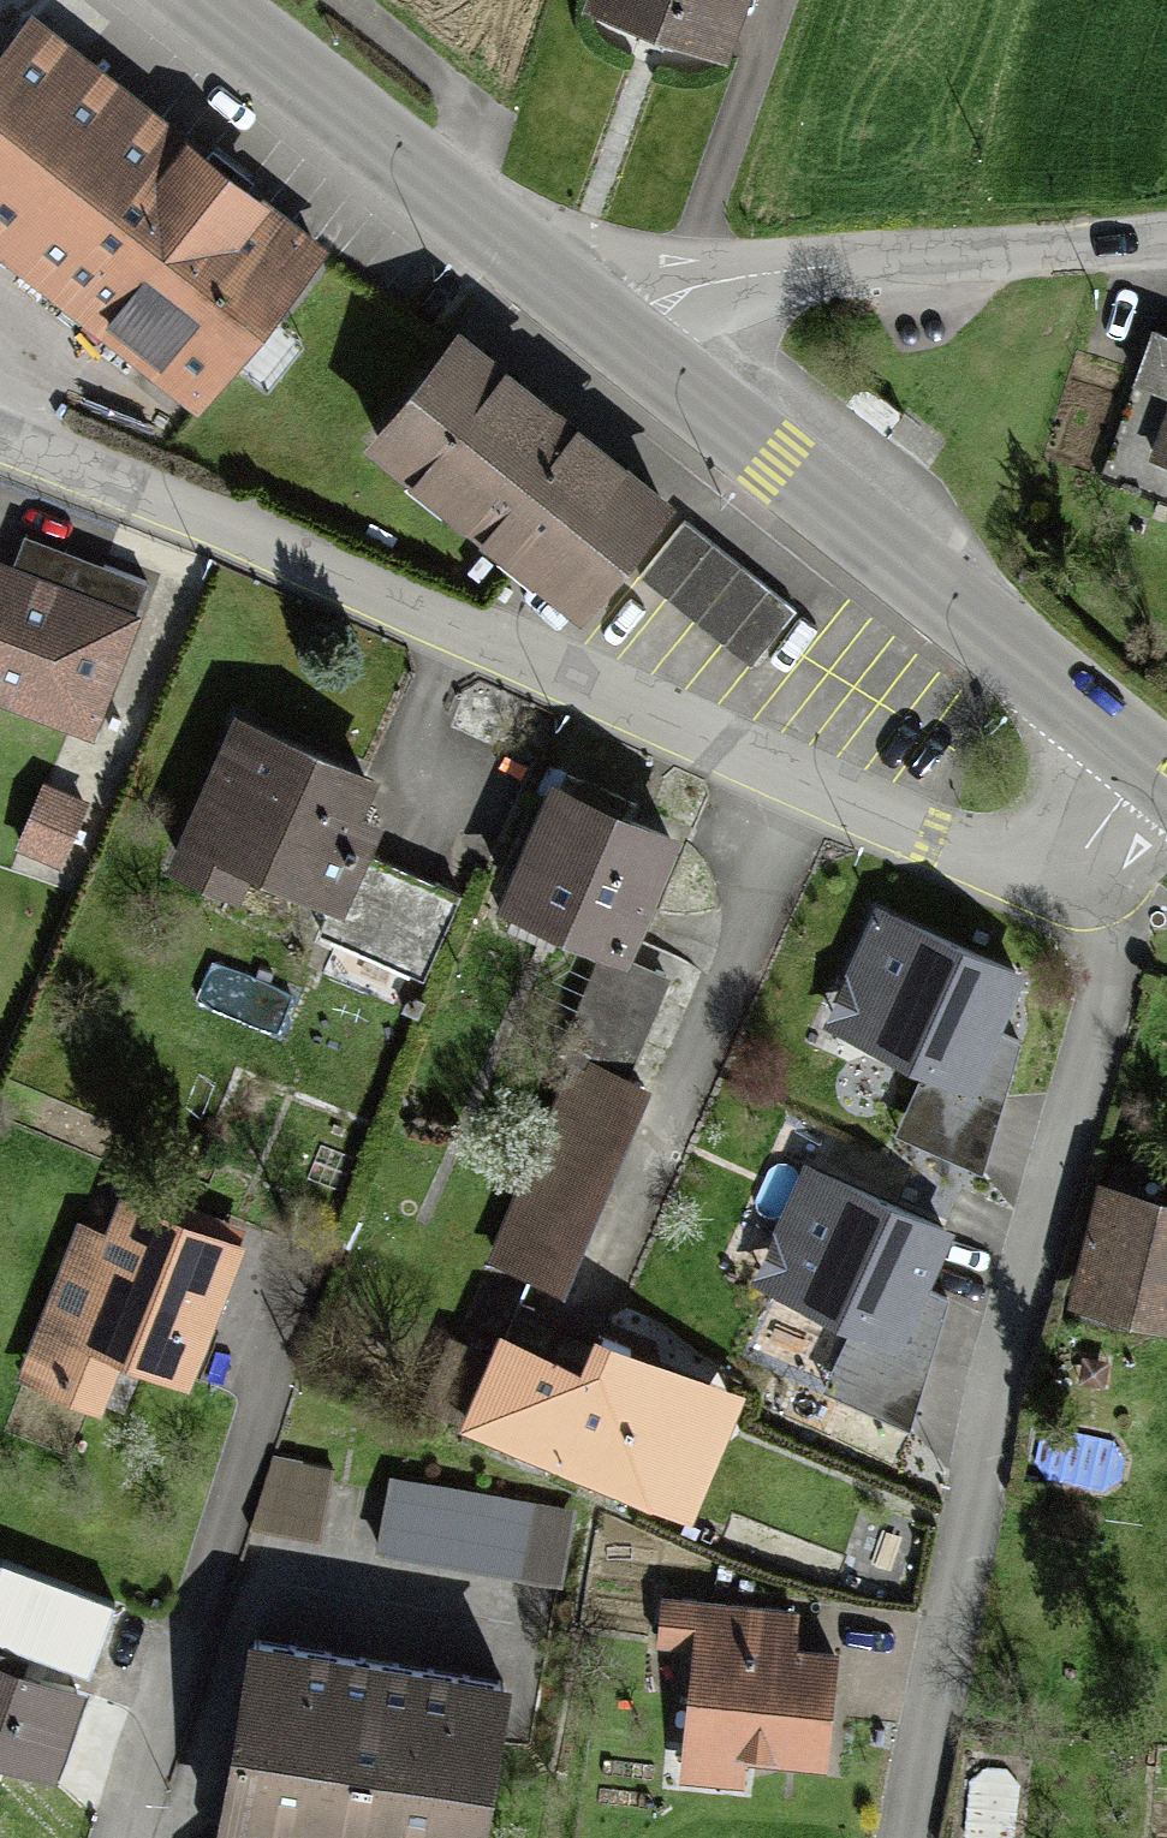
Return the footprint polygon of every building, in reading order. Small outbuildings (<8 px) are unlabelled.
[(736,40),(748,0),(603,0),(736,40)] [(0,65),(0,246),(186,408),(311,265),(35,25),(0,65)] [(447,319),(355,432),(562,598),(653,484),(447,319)] [(1163,335),(1155,360),(1166,364),(1166,337),(1163,335)] [(1152,458),(1166,463),(1166,416),(1152,458)] [(687,520),(642,577),(762,672),(807,615),(687,520)] [(0,544),(0,691),(105,729),(152,598),(0,544)] [(368,767),(237,715),(180,857),(238,880),(250,851),(350,891),(376,826),(349,815),(368,767)] [(554,796),(505,913),(625,963),(674,846),(554,796)] [(828,1029),(967,1091),(1016,981),(877,920),(828,1029)] [(561,1292),(645,1097),(574,1066),(490,1261),(561,1292)] [(807,1174),(756,1284),(898,1349),(949,1239),(807,1174)] [(1101,1195),(1074,1306),(1166,1328),(1166,1211),(1101,1195)] [(109,1243),(80,1232),(22,1379),(100,1409),(119,1361),(186,1387),(239,1254),(123,1208),(109,1243)] [(501,1347),(464,1432),(686,1528),(742,1402),(597,1351),(583,1383),(501,1347)] [(526,1518),(394,1495),(384,1555),(516,1577),(526,1518)] [(779,1611),(683,1605),(672,1786),(740,1790),(743,1740),(814,1744),(820,1641),(777,1638),(779,1611)] [(250,1631),(215,1837),(218,1837),(476,1837),(504,1673),(250,1631)] [(0,1656),(0,1755),(50,1774),(83,1688),(0,1656)]
